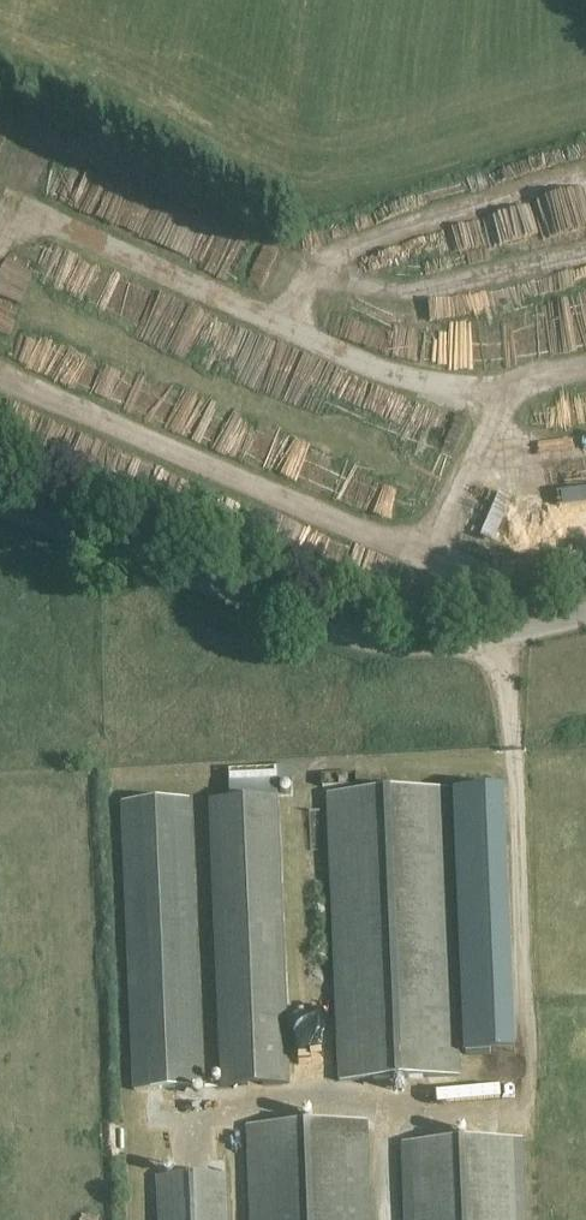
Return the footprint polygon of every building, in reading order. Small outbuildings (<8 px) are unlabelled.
[(488,548),(502,555),(522,512),(508,506),(488,548)] [(450,789),(326,794),(339,1083),(463,1078),(450,789)] [(279,797),(211,800),(221,1088),(291,1085),(279,797)] [(204,1088),(192,799),(121,802),(134,1092),(204,1088)] [(246,1125),(250,1219),(373,1219),(369,1121),(246,1125)] [(402,1143),(405,1219),(527,1219),(524,1138),(402,1143)] [(157,1176),(158,1219),(229,1219),(227,1173),(157,1176)]
